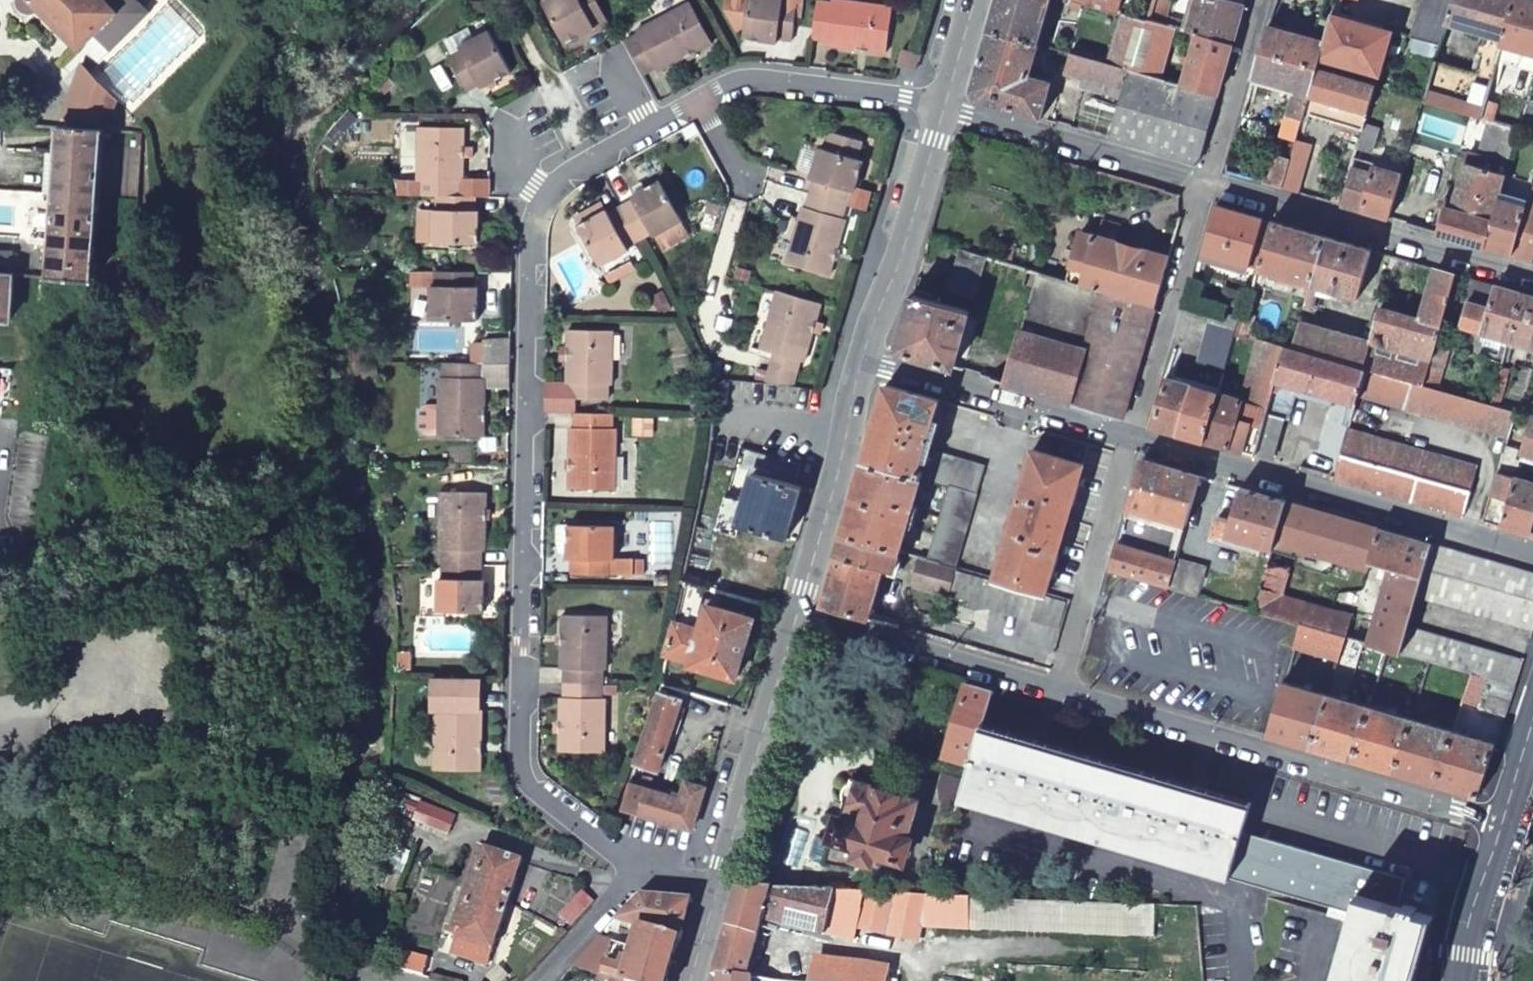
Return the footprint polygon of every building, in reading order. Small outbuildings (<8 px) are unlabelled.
[(22,1),(25,5),(29,8),(34,7),(39,6),(79,48),(94,33),(110,49),(150,11),(140,0),(21,0),(22,1)] [(566,49),(596,33),(593,28),(606,21),(594,0),(558,0),(543,8),(566,49)] [(725,10),(739,33),(745,34),(743,42),(776,47),(776,42),(791,45),(796,7),(801,8),(802,0),(726,0),(725,10)] [(989,30),(1035,43),(1046,0),(998,0),(989,30)] [(1117,10),(1120,0),(1084,0),(1117,10)] [(1164,0),(1151,0),(1146,18),(1160,23),(1167,1),(1164,0)] [(1230,43),(1241,4),(1227,0),(1189,0),(1181,29),(1186,30),(1201,35),(1230,43)] [(1450,0),(1419,0),(1408,36),(1438,44),(1443,23),(1450,0)] [(1512,0),(1450,0),(1443,23),(1483,34),(1500,39),(1512,0)] [(1523,0),(1512,0),(1500,39),(1499,45),(1532,55),(1532,3),(1523,0)] [(831,7),(816,5),(811,42),(826,44),(826,50),(886,56),(892,10),(832,3),(831,7)] [(624,45),(643,79),(655,71),(657,75),(710,45),(687,5),(634,34),(637,38),(624,45)] [(1260,52),(1314,68),(1330,13),(1317,10),(1309,39),(1267,26),(1260,52)] [(1105,62),(1131,69),(1162,78),(1167,60),(1174,39),(1182,41),(1186,30),(1181,29),(1164,24),(1160,23),(1146,18),(1120,11),(1105,62)] [(1330,13),(1314,68),(1372,85),(1388,30),(1330,13)] [(1433,61),(1472,73),(1483,34),(1443,23),(1438,44),(1433,61)] [(1035,43),(989,30),(972,91),(975,98),(1043,118),(1054,80),(1032,74),(1039,44),(1035,43)] [(515,78),(493,37),(479,45),(479,44),(472,33),(448,46),(457,62),(452,64),(471,97),(483,91),(485,94),(515,78)] [(1220,94),(1234,45),(1230,43),(1201,35),(1191,68),(1187,84),(1220,94)] [(1494,62),(1532,74),(1532,55),(1499,45),(1494,62)] [(903,48),(899,64),(914,69),(920,52),(903,48)] [(1299,120),(1314,68),(1260,52),(1253,75),(1295,87),(1280,138),(1292,142),(1299,120)] [(1105,81),(1125,88),(1131,69),(1105,62),(1075,54),(1070,72),(1085,75),(1084,82),(1103,88),(1105,81)] [(1167,60),(1162,78),(1187,84),(1191,68),(1167,60)] [(1479,117),(1490,78),(1472,73),(1433,61),(1422,100),(1460,111),(1473,115),(1479,117)] [(1372,85),(1314,68),(1299,120),(1338,131),(1321,198),(1339,204),(1345,185),(1348,173),(1349,167),(1351,159),(1354,149),(1362,123),(1372,85)] [(1125,88),(1111,137),(1200,162),(1220,94),(1187,84),(1162,78),(1131,69),(1125,88)] [(1494,104),(1484,101),(1479,117),(1488,120),(1489,120),(1494,104)] [(1519,129),(1532,133),(1532,105),(1526,103),(1519,129)] [(1469,128),(1473,115),(1460,111),(1457,125),(1469,128)] [(349,118),(322,144),(328,150),(355,124),(349,118)] [(1498,198),(1519,129),(1493,121),(1488,120),(1477,154),(1468,152),(1450,207),(1443,204),(1435,232),(1483,246),(1498,198)] [(1376,127),(1362,123),(1354,149),(1369,153),(1376,127)] [(103,128),(60,124),(59,145),(55,191),(98,195),(103,128)] [(490,204),(491,189),(463,188),(464,165),(473,165),(473,155),(464,155),(465,135),(418,133),(416,186),(420,187),(420,201),(436,201),(459,202),(474,203),(490,204)] [(815,181),(811,196),(847,206),(867,212),(871,198),(855,193),(864,162),(858,161),(863,144),(831,134),(826,151),(819,150),(811,180),(815,181)] [(1279,186),(1287,159),(1288,157),(1271,152),(1262,181),(1279,186)] [(1302,163),(1287,159),(1279,186),(1294,191),(1302,163)] [(1398,176),(1401,168),(1380,162),(1377,170),(1398,176)] [(1346,206),(1359,210),(1369,173),(1349,167),(1348,173),(1345,185),(1339,204),(1346,206)] [(1359,210),(1387,218),(1398,176),(1377,170),(1371,168),(1369,173),(1359,210)] [(1518,257),(1532,261),(1532,260),(1532,179),(1532,178),(1530,185),(1525,199),(1529,201),(1529,207),(1529,208),(1525,221),(1528,222),(1518,257)] [(638,203),(624,211),(643,243),(656,236),(659,240),(687,223),(663,183),(635,199),(638,203)] [(420,201),(420,187),(416,186),(395,185),(394,200),(420,201)] [(98,195),(55,191),(49,266),(49,269),(48,275),(91,280),(98,195)] [(847,206),(811,196),(807,209),(802,209),(786,264),(830,277),(847,221),(843,221),(847,206)] [(1522,206),(1498,198),(1483,246),(1508,254),(1522,206)] [(459,202),(436,201),(435,216),(430,217),(430,250),(476,251),(478,219),(474,218),(474,203),(459,202)] [(1522,206),(1508,254),(1518,257),(1528,222),(1525,221),(1529,208),(1522,206)] [(1215,207),(1202,255),(1243,267),(1255,228),(1267,231),(1270,222),(1215,207)] [(643,243),(624,211),(612,217),(609,214),(581,229),(605,270),(632,254),(630,250),(643,243)] [(1405,223),(1420,228),(1423,216),(1408,212),(1405,223)] [(1285,347),(1293,348),(1300,323),(1325,238),(1270,222),(1267,231),(1256,270),(1298,282),(1284,333),(1273,330),(1269,342),(1285,347)] [(1106,294),(1156,309),(1170,260),(1080,233),(1065,282),(1106,294)] [(1372,252),(1325,238),(1300,323),(1313,327),(1320,306),(1314,303),(1320,287),(1358,297),(1372,252)] [(12,272),(14,253),(0,251),(0,270),(12,272)] [(987,259),(961,251),(949,292),(976,299),(987,259)] [(1418,320),(1433,270),(1419,265),(1415,277),(1388,270),(1390,264),(1379,261),(1381,254),(1372,252),(1358,297),(1320,287),(1314,303),(1320,306),(1313,327),(1372,345),(1383,309),(1418,320)] [(1419,265),(1381,254),(1379,261),(1390,264),(1388,270),(1415,277),(1419,265)] [(0,270),(0,315),(8,316),(12,272),(0,270)] [(1365,370),(1423,386),(1439,334),(1457,276),(1433,270),(1418,320),(1383,309),(1372,345),(1365,370)] [(1006,384),(1074,404),(1106,294),(1065,282),(1043,276),(1027,332),(1021,331),(1006,384)] [(437,291),(437,278),(412,277),(411,291),(431,291),(437,291)] [(475,279),(437,278),(437,291),(431,291),(430,327),(478,328),(479,293),(475,293),(475,279)] [(1456,324),(1507,340),(1521,295),(1466,279),(1459,300),(1463,301),(1456,324)] [(802,365),(820,306),(777,293),(760,350),(774,355),(765,384),(791,387),(798,364),(802,365)] [(1106,294),(1074,404),(1123,418),(1156,309),(1106,294)] [(1531,347),(1532,342),(1532,298),(1521,295),(1507,340),(1531,347)] [(970,312),(912,296),(896,351),(953,368),(970,312)] [(1254,310),(1245,309),(1238,333),(1246,335),(1254,310)] [(1208,324),(1234,332),(1238,318),(1212,311),(1208,324)] [(1293,348),(1365,370),(1372,345),(1313,327),(1300,323),(1293,348)] [(1223,367),(1234,332),(1208,324),(1198,360),(1223,367)] [(1423,386),(1437,390),(1452,339),(1439,334),(1423,386)] [(576,419),(576,404),(609,404),(609,390),(613,390),(614,339),(567,336),(566,389),(547,388),(547,419),(575,419),(576,419)] [(1285,347),(1269,342),(1260,339),(1242,400),(1216,393),(1201,442),(1253,457),(1285,347)] [(1355,403),(1358,392),(1365,370),(1293,348),(1285,347),(1253,457),(1272,462),(1285,417),(1290,418),(1299,387),(1355,403)] [(483,371),(512,372),(512,349),(485,348),(485,351),(473,351),(473,371),(483,371)] [(1494,383),(1497,372),(1499,364),(1491,362),(1485,380),(1494,383)] [(473,371),(445,369),(445,384),(440,384),(439,441),(484,443),(486,385),(483,385),(483,371),(473,371)] [(1516,413),(1512,412),(1495,407),(1487,405),(1437,390),(1423,386),(1365,370),(1358,392),(1509,437),(1516,413)] [(1487,405),(1495,407),(1505,375),(1497,372),(1494,383),(1487,405)] [(1216,393),(1166,378),(1152,427),(1201,442),(1216,393)] [(941,399),(888,384),(866,460),(952,485),(979,493),(988,465),(935,448),(940,429),(934,427),(941,399)] [(576,419),(575,419),(575,434),(572,435),(570,494),(615,495),(617,436),(613,436),(613,419),(576,419)] [(1522,455),(1532,458),(1532,421),(1522,455)] [(1332,480),(1462,518),(1477,470),(1346,432),(1332,480)] [(1035,449),(998,578),(1047,592),(1085,464),(1035,449)] [(952,485),(866,460),(845,533),(904,550),(922,555),(932,558),(952,485)] [(1142,460),(1128,507),(1185,525),(1200,477),(1142,460)] [(725,524),(739,528),(756,532),(787,540),(802,489),(788,485),(755,477),(746,505),(742,503),(733,501),(727,500),(722,524),(725,524)] [(1514,480),(1510,493),(1493,488),(1482,524),(1527,537),(1532,519),(1532,485),(1514,480)] [(979,493),(952,485),(932,558),(957,566),(979,493)] [(1271,552),(1284,502),(1239,489),(1233,511),(1219,507),(1211,533),(1271,552)] [(446,556),(446,571),(484,571),(485,558),(489,557),(490,500),(443,499),(443,556),(446,556)] [(1362,578),(1376,530),(1284,502),(1271,552),(1362,578)] [(1185,525),(1128,507),(1126,516),(1183,534),(1185,525)] [(1387,569),(1421,578),(1430,546),(1376,530),(1362,578),(1372,582),(1375,571),(1386,574),(1387,569)] [(616,531),(562,531),(560,532),(560,549),(562,558),(563,558),(569,558),(569,563),(573,564),(573,579),(611,580),(612,562),(616,562),(616,542),(616,531)] [(904,550),(845,533),(824,605),(869,619),(884,569),(897,573),(904,550)] [(1166,590),(1174,563),(1175,561),(1118,543),(1109,573),(1166,590)] [(1415,596),(1532,633),(1532,629),(1532,577),(1430,546),(1421,578),(1415,596)] [(932,558),(922,555),(918,567),(918,580),(971,598),(969,607),(977,609),(988,603),(1061,624),(1069,598),(1047,592),(998,578),(957,566),(932,558)] [(612,562),(611,580),(637,579),(636,564),(616,562),(612,562)] [(1206,573),(1174,563),(1166,590),(1199,598),(1206,573)] [(1384,652),(1397,656),(1406,628),(1415,596),(1421,578),(1387,569),(1386,574),(1364,646),(1371,648),(1384,652)] [(484,571),(446,571),(445,584),(442,584),(442,617),(487,617),(488,585),(485,585),(484,571)] [(674,624),(668,654),(692,661),(690,666),(736,679),(753,620),(708,607),(701,631),(674,624)] [(566,673),(565,689),(602,689),(602,673),(607,673),(608,621),(563,619),(561,673),(566,673)] [(1294,643),(1338,656),(1343,640),(1299,628),(1294,643)] [(1522,663),(1406,628),(1397,656),(1426,664),(1468,676),(1513,689),(1522,663)] [(1343,640),(1338,656),(1350,660),(1354,644),(1343,640)] [(1380,665),(1384,652),(1371,648),(1367,661),(1380,665)] [(411,658),(397,658),(397,674),(410,675),(411,658)] [(1468,676),(1459,705),(1477,711),(1476,715),(1501,723),(1513,689),(1468,676)] [(983,729),(994,691),(966,682),(944,757),(972,765),(983,729)] [(1308,749),(1325,696),(1281,683),(1264,737),(1308,749)] [(481,686),(441,685),(433,685),(432,716),(437,716),(437,761),(437,776),(483,777),(484,763),(484,716),(480,716),(480,703),(481,686)] [(602,689),(565,689),(565,702),(561,702),(560,756),(605,756),(606,702),(602,702),(602,689)] [(1308,749),(1349,762),(1366,708),(1325,696),(1308,749)] [(683,706),(658,699),(640,769),(665,775),(675,737),(679,738),(684,722),(679,721),(683,706)] [(1390,774),(1407,720),(1366,708),(1349,762),(1390,774)] [(1450,733),(1407,720),(1390,774),(1432,787),(1450,733)] [(983,729),(972,765),(971,770),(964,793),(960,808),(1224,886),(1226,880),(1326,910),(1324,917),(1340,923),(1324,980),(1407,980),(1425,919),(1394,910),(1401,883),(1240,834),(1247,809),(983,729)] [(1476,800),(1494,746),(1450,733),(1432,787),(1476,800)] [(964,793),(971,770),(951,764),(944,787),(964,793)] [(919,798),(851,777),(849,784),(843,790),(840,801),(840,816),(837,826),(828,854),(857,863),(858,858),(874,862),(878,850),(907,858),(913,836),(908,834),(919,798)] [(628,813),(692,831),(704,790),(685,785),(680,800),(635,790),(628,813)] [(817,851),(828,854),(837,826),(826,823),(822,824),(814,848),(817,851)] [(454,930),(451,936),(458,940),(454,955),(491,966),(525,864),(489,852),(461,931),(454,930)] [(740,888),(728,927),(759,936),(763,920),(823,935),(826,930),(852,935),(855,926),(915,940),(918,921),(1032,925),(1033,899),(740,888)] [(692,901),(642,897),(620,923),(646,930),(634,971),(622,968),(627,948),(603,941),(577,968),(605,977),(618,980),(669,980),(692,901)] [(1033,899),(1032,925),(1146,930),(1148,904),(1033,899)] [(574,931),(595,909),(586,901),(564,922),(574,931)] [(728,927),(714,977),(721,977),(748,980),(759,936),(728,927)] [(899,970),(892,970),(894,966),(818,963),(816,980),(898,980),(899,970)]
